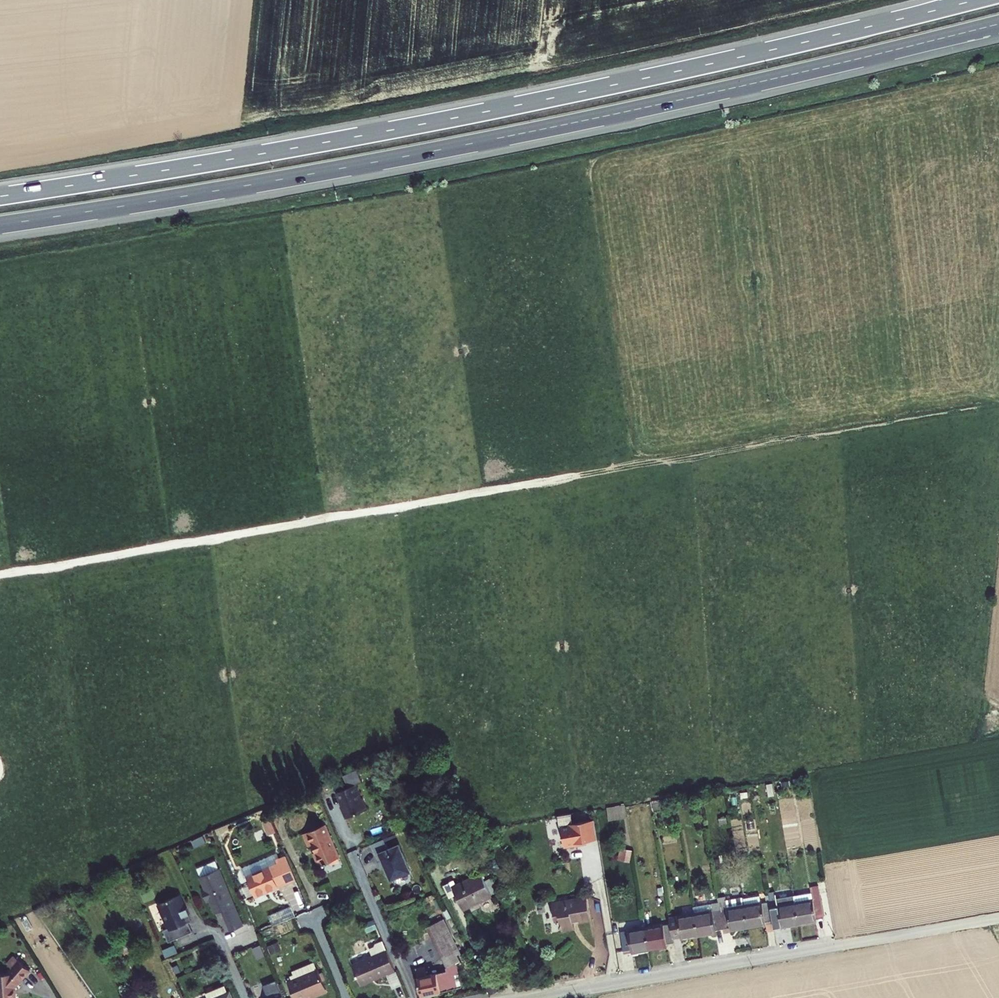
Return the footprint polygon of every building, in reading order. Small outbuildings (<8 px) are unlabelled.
[(350,784),(338,789),(348,814),(368,805),(364,795),(362,795),(357,781),(364,778),(358,765),(344,771),(350,784)] [(610,819),(628,816),(626,802),(607,805),(610,819)] [(571,813),(556,816),(558,826),(561,826),(561,828),(563,843),(567,846),(580,844),(581,842),(597,839),(594,819),(575,823),(574,824),(572,823),(571,813)] [(326,819),(304,828),(310,841),(314,839),(317,847),(314,848),(320,862),(341,852),(326,819)] [(391,845),(387,835),(373,840),(380,858),(385,856),(393,875),(412,868),(402,841),(391,845)] [(620,847),(619,858),(631,860),(633,848),(620,847)] [(248,872),(257,893),(298,875),(287,851),(278,855),(279,858),(248,872)] [(222,867),(203,875),(208,887),(205,888),(210,900),(213,899),(219,911),(225,909),(234,929),(247,923),(222,867)] [(449,877),(442,880),(448,893),(455,889),(462,904),(491,890),(480,867),(451,881),(449,877)] [(812,891),(795,894),(799,918),(818,915),(817,912),(823,911),(817,876),(810,877),(811,884),(812,891)] [(811,884),(793,887),(795,894),(812,891),(811,884)] [(793,887),(776,890),(777,897),(795,894),(793,887)] [(742,890),(743,898),(747,921),(765,918),(764,914),(772,913),(770,898),(769,893),(759,895),(758,888),(742,890)] [(183,890),(162,899),(169,915),(172,923),(167,925),(173,939),(197,929),(193,919),(196,918),(194,911),(192,905),(189,906),(187,901),(188,901),(183,890)] [(586,891),(550,895),(553,914),(559,914),(560,923),(570,922),(569,913),(577,912),(578,918),(589,916),(586,891)] [(777,897),(770,898),(772,913),(773,919),(781,918),(782,921),(799,918),(795,894),(777,897)] [(724,895),(717,896),(721,921),(728,920),(729,923),(747,921),(743,898),(725,901),(724,895)] [(709,896),(692,899),(693,906),(710,903),(709,897),(709,896)] [(710,903),(693,906),(696,929),(714,926),(713,922),(721,921),(717,896),(709,897),(710,903)] [(669,910),(670,915),(672,928),(672,929),(679,928),(680,931),(696,929),(693,906),(669,910)] [(643,912),(619,916),(621,923),(644,919),(643,912)] [(772,913),(764,914),(765,918),(766,924),(774,923),(773,919),(772,913)] [(670,915),(644,919),(648,942),(667,939),(666,936),(673,935),(672,929),(672,928),(670,915)] [(445,919),(428,927),(448,968),(422,974),(426,993),(461,987),(456,964),(463,960),(445,919)] [(644,919),(621,923),(624,943),(631,941),(632,945),(648,942),(644,919)] [(376,956),(354,965),(363,986),(392,973),(393,976),(400,972),(390,950),(386,941),(379,943),(378,946),(373,949),(376,956)] [(18,953),(12,961),(16,965),(12,971),(0,972),(0,997),(19,997),(20,996),(20,984),(34,967),(18,953)] [(463,960),(456,964),(461,987),(467,985),(463,960)] [(290,977),(291,981),(317,970),(315,963),(292,972),(293,976),(290,977)] [(287,983),(294,997),(306,997),(327,989),(318,970),(317,970),(291,981),(287,983)] [(494,978),(487,982),(493,994),(500,990),(494,978)] [(276,980),(263,986),(268,997),(277,997),(282,996),(276,980)]
